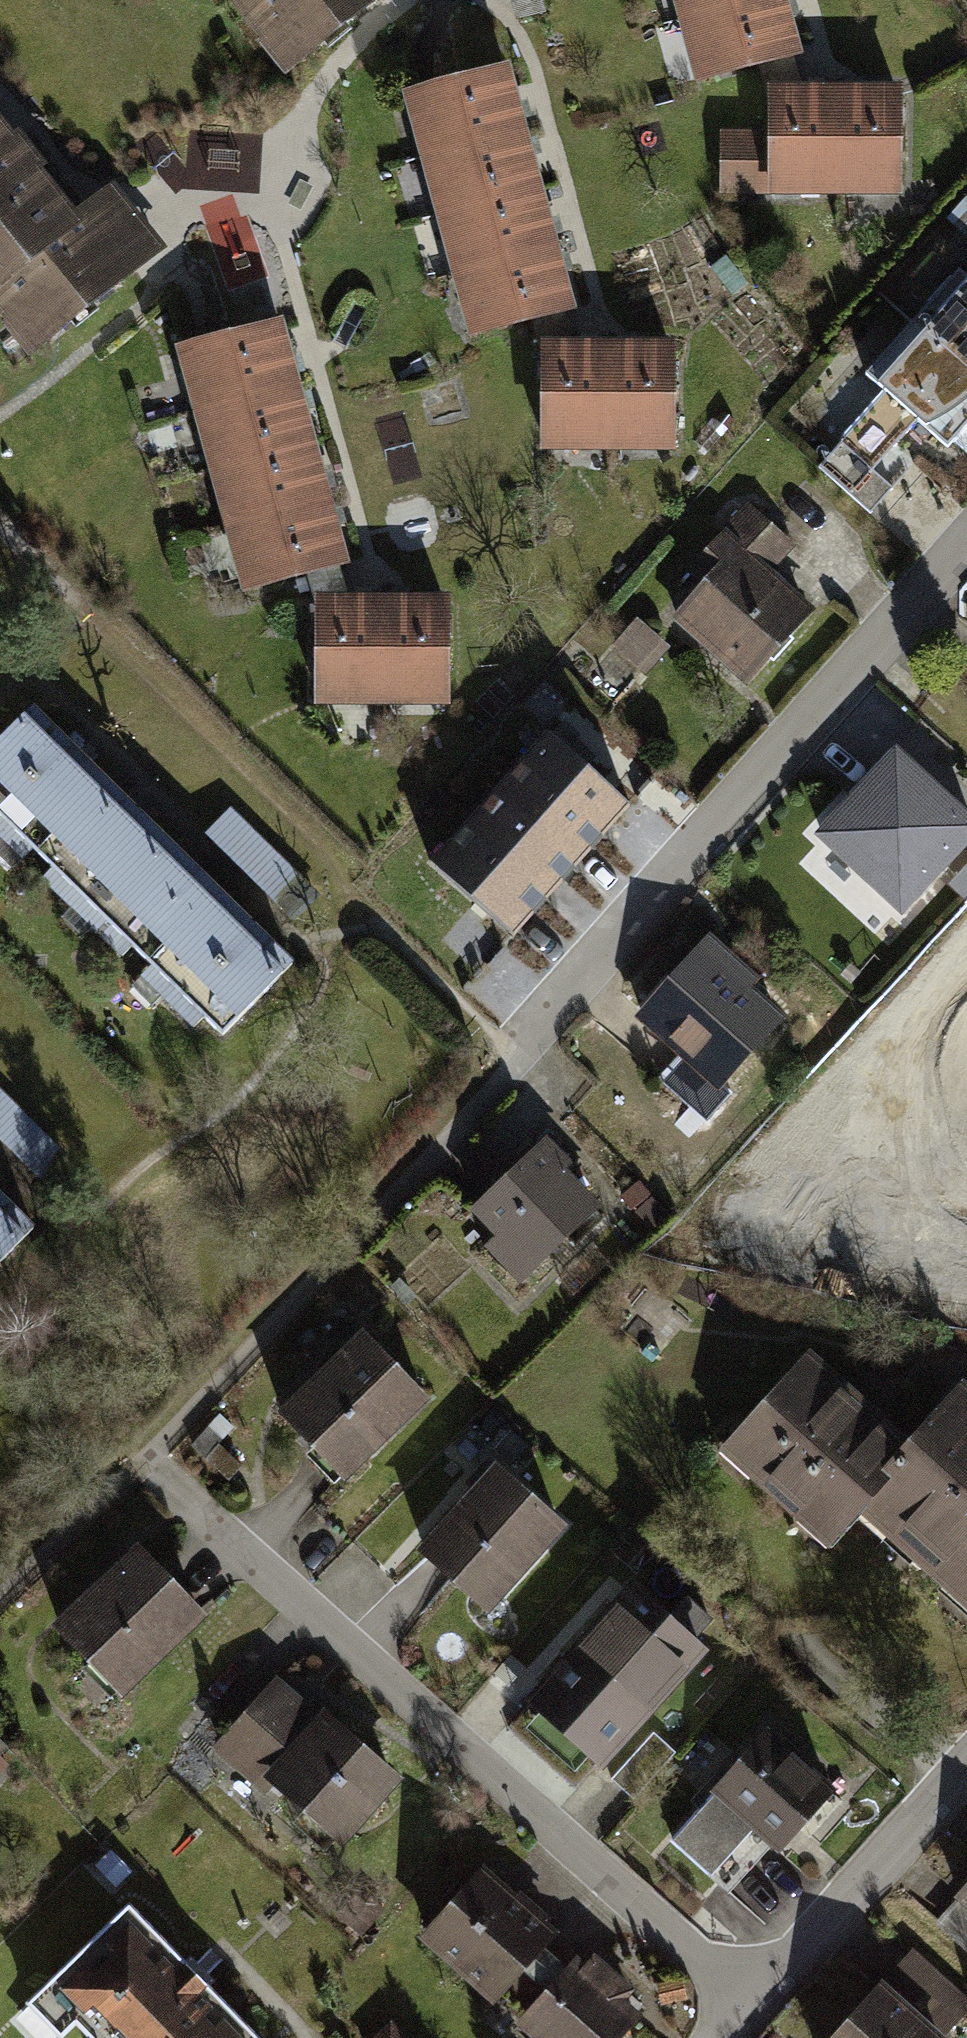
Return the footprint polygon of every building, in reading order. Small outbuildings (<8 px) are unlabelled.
[(299,81),(391,0),(228,0),(299,81)] [(700,83),(810,56),(798,8),(796,0),(680,0),(700,83)] [(510,65),(399,95),(462,331),(573,302),(561,254),(546,200),(534,154),(521,107),(510,65)] [(816,87),(774,87),(775,195),(911,193),(910,86),(877,86),(816,87)] [(30,366),(127,283),(102,253),(73,217),(28,162),(0,127),(0,334),(30,366)] [(113,185),(73,217),(102,253),(127,283),(167,250),(113,185)] [(959,272),(912,324),(966,373),(966,279),(959,272)] [(279,317),(172,344),(234,586),(340,559),(328,509),(316,462),(304,416),(292,367),(279,317)] [(912,324),(865,376),(947,449),(966,426),(966,373),(912,324)] [(575,337),(535,337),(534,449),(665,450),(665,338),(625,338),(575,337)] [(816,599),(726,526),(661,604),(752,678),(816,599)] [(353,598),(311,597),(309,700),(437,703),(440,600),(406,599),(353,598)] [(616,646),(648,677),(675,649),(644,618),(616,646)] [(223,1035),(288,970),(29,711),(0,740),(0,812),(223,1035)] [(643,811),(556,730),(441,853),(530,933),(643,811)] [(899,754),(818,840),(903,919),(966,850),(966,817),(899,754)] [(207,831),(296,919),(320,895),(231,807),(207,831)] [(786,1000),(713,939),(644,1020),(718,1082),(786,1000)] [(40,1179),(64,1155),(0,1093),(0,1140),(40,1179)] [(536,1138),(451,1218),(513,1283),(598,1202),(536,1138)] [(33,1232),(0,1199),(0,1265),(33,1232)] [(432,1397),(367,1328),(280,1411),(346,1479),(432,1397)] [(877,1407),(803,1348),(708,1449),(818,1542),(844,1511),(908,1431),(877,1407)] [(908,1431),(844,1511),(966,1617),(966,1393),(955,1383),(908,1431)] [(505,1463),(427,1550),(497,1613),(575,1526),(505,1463)] [(213,1614),(144,1544),(61,1627),(130,1696),(213,1614)] [(706,1647),(621,1576),(517,1697),(530,1710),(516,1723),(567,1770),(581,1755),(597,1768),(706,1647)] [(295,1671),(222,1749),(341,1859),(414,1781),(295,1671)] [(842,1782),(764,1718),(662,1841),(721,1889),(764,1845),(776,1857),(842,1782)] [(669,1750),(643,1730),(600,1777),(626,1801),(669,1750)] [(550,1935),(483,1875),(427,1937),(494,1998),(499,1993),(524,2016),(569,1967),(543,1943),(550,1935)] [(946,1916),(966,1935),(966,1892),(946,1916)] [(129,1908),(25,2013),(49,2037),(254,2037),(195,1976),(129,1908)] [(569,1967),(524,2016),(521,2019),(542,2037),(616,2037),(635,2018),(616,2001),(628,1988),(593,1956),(584,1966),(576,1959),(569,1967)] [(891,1979),(836,2037),(948,2037),(951,2035),(891,1979)] [(377,2037),(410,2037),(393,2021),(377,2037)]
